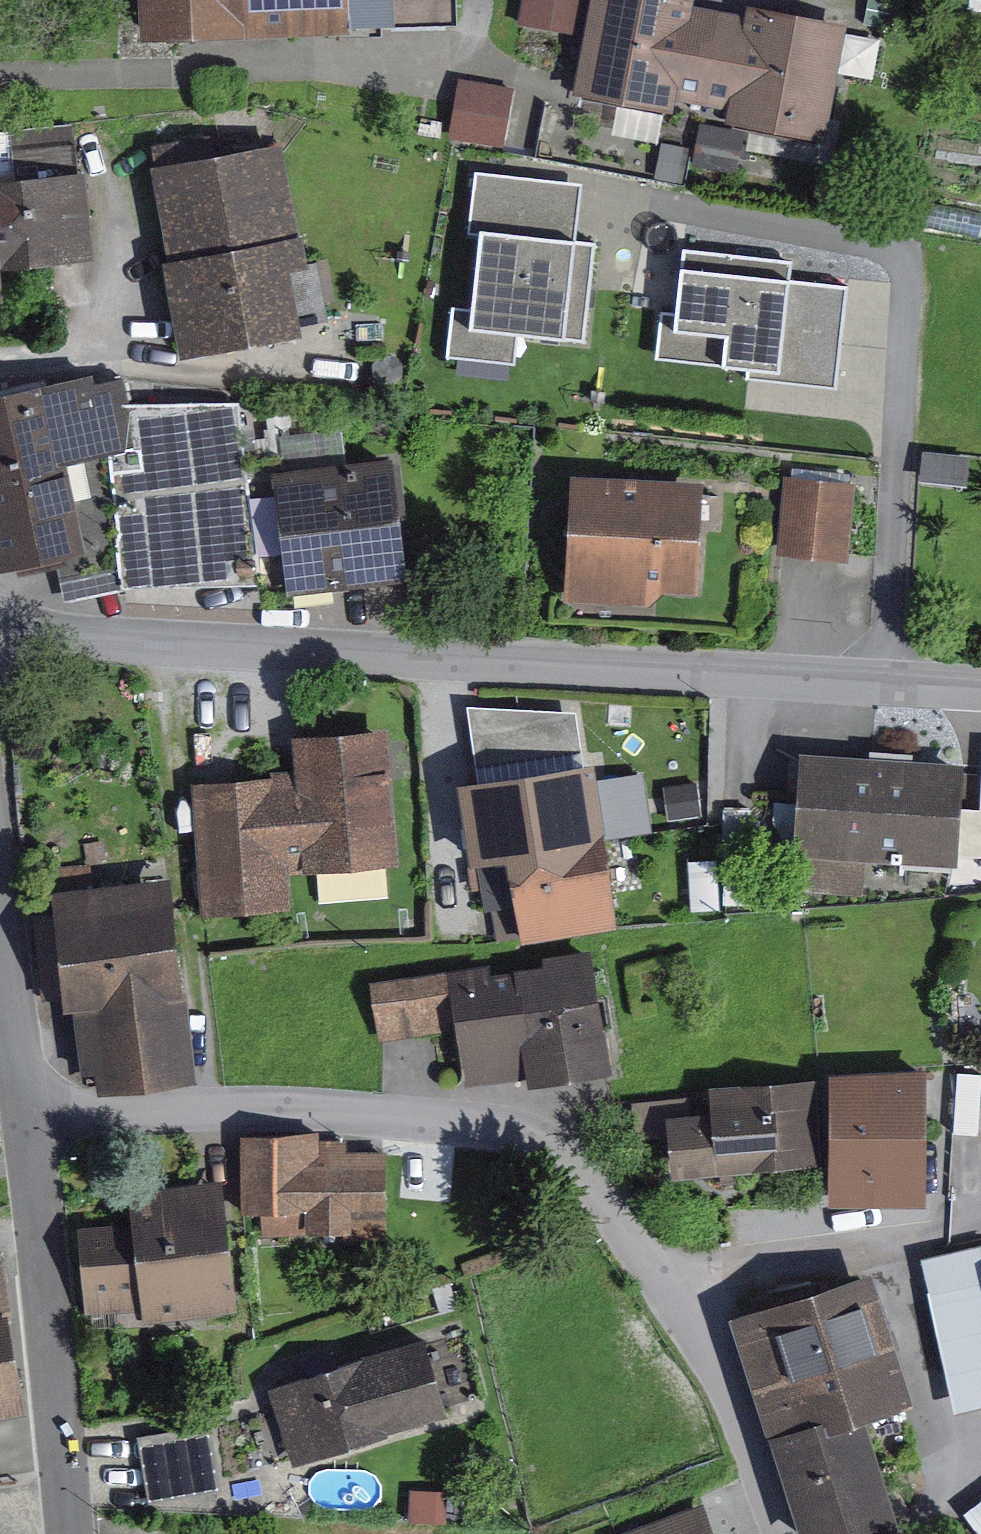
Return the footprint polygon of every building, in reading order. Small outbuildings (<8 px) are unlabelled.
[(153,49),(351,34),(348,0),(150,0),(153,49)] [(584,12),(585,0),(528,0),(528,9),(584,12)] [(749,0),(609,0),(592,92),(820,136),(843,18),(749,0)] [(511,126),(517,66),(463,61),(457,121),(511,126)] [(276,151),(150,175),(184,351),(292,330),(279,262),(297,259),(276,151)] [(0,173),(0,278),(93,272),(86,168),(0,173)] [(483,228),(582,238),(587,180),(481,170),(476,228),(483,228)] [(476,306),(474,327),(525,332),(592,338),(601,240),(582,238),(483,228),(476,306)] [(684,266),(679,310),(667,309),(663,356),(754,365),(753,375),(843,384),(853,283),(795,277),(797,257),(686,246),(684,266)] [(525,332),(474,327),(476,306),(459,304),(454,355),(522,362),(525,332)] [(0,400),(0,571),(56,559),(64,602),(152,585),(254,586),(234,406),(125,408),(121,385),(92,392),(88,381),(0,400)] [(387,466),(278,478),(290,588),(399,576),(387,466)] [(863,476),(805,474),(803,542),(861,543),(863,476)] [(708,487),(579,484),(577,588),(706,591),(708,487)] [(296,766),(207,774),(219,906),(313,898),(310,867),(405,859),(393,719),(292,727),(296,766)] [(964,756),(815,754),(813,863),(963,865),(964,756)] [(601,768),(493,777),(506,929),(614,920),(601,768)] [(173,884),(58,896),(75,1064),(189,1053),(173,884)] [(588,955),(376,987),(383,1034),(461,1023),(469,1081),(531,1072),(532,1081),(605,1070),(588,955)] [(920,1081),(836,1080),(835,1202),(919,1203),(920,1081)] [(713,1093),(715,1119),(670,1123),(674,1175),(816,1164),(810,1086),(713,1093)] [(313,1142),(245,1144),(247,1211),(262,1211),(263,1235),(297,1234),(296,1210),(306,1209),(307,1231),(383,1229),(381,1156),(343,1157),(343,1148),(313,1148),(313,1142)] [(137,1228),(82,1234),(91,1311),(144,1305),(145,1318),(231,1308),(217,1187),(133,1197),(137,1228)] [(979,1252),(931,1263),(964,1407),(980,1403),(980,1260),(979,1252)] [(874,1264),(732,1309),(774,1440),(868,1410),(917,1394),(874,1264)] [(24,1412),(0,1274),(0,1417),(24,1412)] [(273,1383),(298,1460),(452,1410),(427,1333),(273,1383)] [(153,1481),(228,1472),(220,1405),(145,1415),(153,1481)] [(868,1410),(774,1440),(804,1533),(828,1533),(833,1532),(834,1533),(881,1533),(906,1526),(868,1410)] [(709,1501),(639,1533),(725,1533),(709,1501)]
